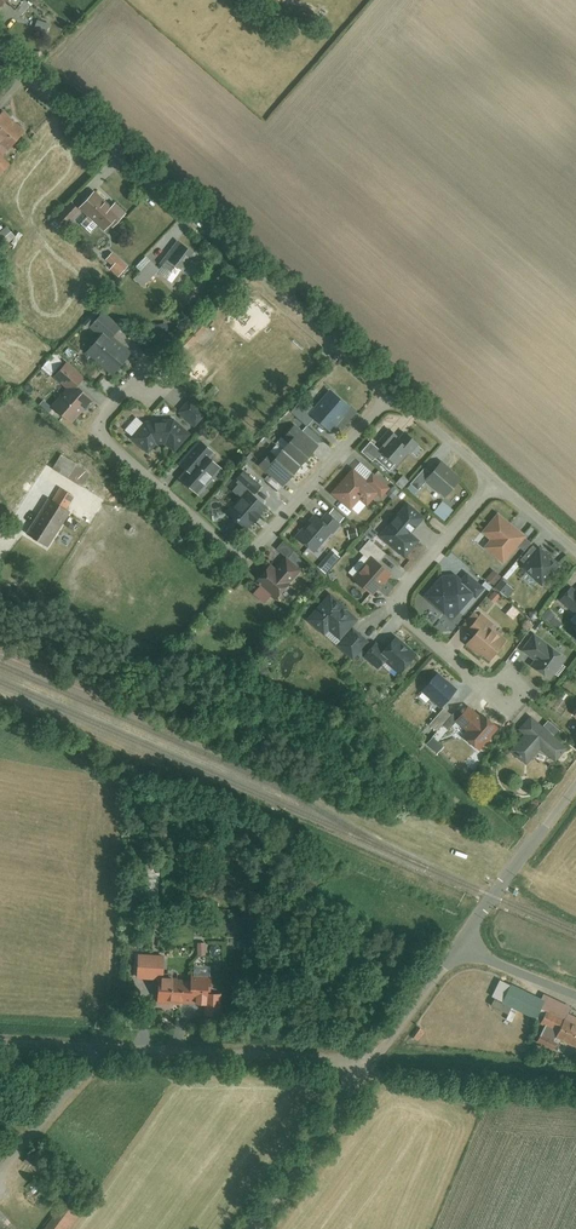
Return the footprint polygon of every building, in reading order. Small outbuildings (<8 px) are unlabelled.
[(4,3),(15,13),(26,0),(0,0),(0,7),(4,3)] [(31,134),(2,109),(0,112),(0,169),(31,134)] [(100,194),(84,211),(111,237),(127,220),(100,194)] [(77,214),(66,205),(50,223),(61,232),(77,214)] [(178,240),(158,263),(169,272),(175,265),(181,270),(195,254),(178,240)] [(160,269),(152,261),(134,278),(143,287),(160,269)] [(101,340),(88,356),(113,377),(126,362),(109,348),(114,341),(97,326),(91,332),(101,340)] [(51,411),(71,427),(89,404),(77,394),(87,382),(67,366),(54,382),(67,392),(51,411)] [(318,419),(335,433),(354,409),(334,393),(320,411),(308,402),(298,414),(312,426),(318,419)] [(192,402),(180,415),(195,429),(208,415),(192,402)] [(138,418),(127,431),(134,437),(145,424),(138,418)] [(145,426),(132,442),(147,456),(155,447),(163,447),(169,449),(175,454),(187,438),(167,424),(156,422),(149,424),(145,426)] [(261,467),(283,486),(316,446),(293,427),(285,436),(292,441),(275,461),(270,457),(261,467)] [(383,455),(397,468),(416,448),(408,441),(403,446),(391,435),(381,446),(387,451),(383,455)] [(194,500),(221,471),(209,461),(215,454),(202,443),(179,471),(188,479),(180,488),(194,500)] [(66,454),(57,470),(81,485),(91,470),(66,454)] [(419,493),(428,483),(446,501),(462,484),(444,467),(436,475),(429,469),(412,487),(419,493)] [(360,470),(334,498),(346,509),(358,496),(373,510),(387,494),(360,470)] [(244,474),(237,482),(253,496),(260,488),(244,474)] [(54,503),(46,498),(25,530),(47,544),(68,513),(64,510),(73,497),(72,496),(63,490),(54,503)] [(263,511),(247,497),(229,518),(245,532),(250,525),(255,529),(261,522),(257,518),(263,511)] [(445,503),(436,514),(446,523),(456,513),(445,503)] [(423,524),(407,511),(382,541),(405,560),(419,543),(412,537),(423,524)] [(215,513),(214,525),(224,525),(225,513),(215,513)] [(297,540),(314,556),(341,527),(329,515),(321,524),(315,518),(308,526),(312,529),(310,531),(305,527),(298,534),(301,537),(297,540)] [(527,541),(499,518),(484,536),(493,543),(486,551),(505,567),(527,541)] [(286,543),(279,550),(290,561),(297,553),(286,543)] [(353,587),(369,599),(389,574),(380,567),(388,557),(370,544),(361,556),(371,564),(353,587)] [(525,571),(542,586),(557,569),(541,554),(525,571)] [(257,585),(275,602),(299,575),(285,562),(277,571),(272,567),(257,585)] [(497,572),(489,581),(495,587),(504,578),(497,572)] [(460,586),(448,574),(425,599),(449,621),(472,595),(478,601),(485,594),(468,578),(460,586)] [(504,578),(496,588),(509,598),(516,589),(504,578)] [(561,605),(575,617),(575,593),(573,590),(561,605)] [(499,593),(492,601),(499,607),(506,598),(499,593)] [(356,622),(331,599),(309,624),(321,635),(328,627),(341,639),(356,622)] [(551,610),(544,619),(555,628),(562,619),(551,610)] [(478,635),(469,647),(494,665),(506,649),(487,635),(494,625),(483,618),(473,632),(478,635)] [(341,652),(352,661),(367,644),(355,635),(341,652)] [(558,659),(534,641),(524,654),(538,664),(534,670),(544,678),(558,659)] [(381,671),(386,663),(404,676),(416,659),(394,643),(389,650),(379,643),(367,661),(381,671)] [(435,677),(422,695),(444,711),(457,692),(435,677)] [(441,734),(454,717),(445,711),(432,727),(441,734)] [(464,744),(479,755),(499,728),(484,717),(480,723),(466,712),(457,724),(471,734),(464,744)] [(565,750),(534,725),(524,737),(528,740),(515,756),(528,766),(540,750),(555,762),(565,750)] [(487,778),(477,781),(478,788),(489,785),(487,778)] [(154,986),(153,1004),(193,1005),(194,983),(170,983),(170,958),(144,958),(144,986),(154,986)] [(564,1005),(538,994),(535,1002),(495,986),(488,1002),(538,1022),(530,1043),(550,1051),(554,1042),(573,1050),(575,1043),(575,1031),(571,1029),(575,1019),(561,1013),(564,1005)] [(416,1022),(405,1038),(416,1046),(428,1030),(416,1022)] [(79,1212),(62,1201),(43,1228),(68,1228),(79,1212)] [(0,1208),(0,1228),(17,1228),(0,1208)]
